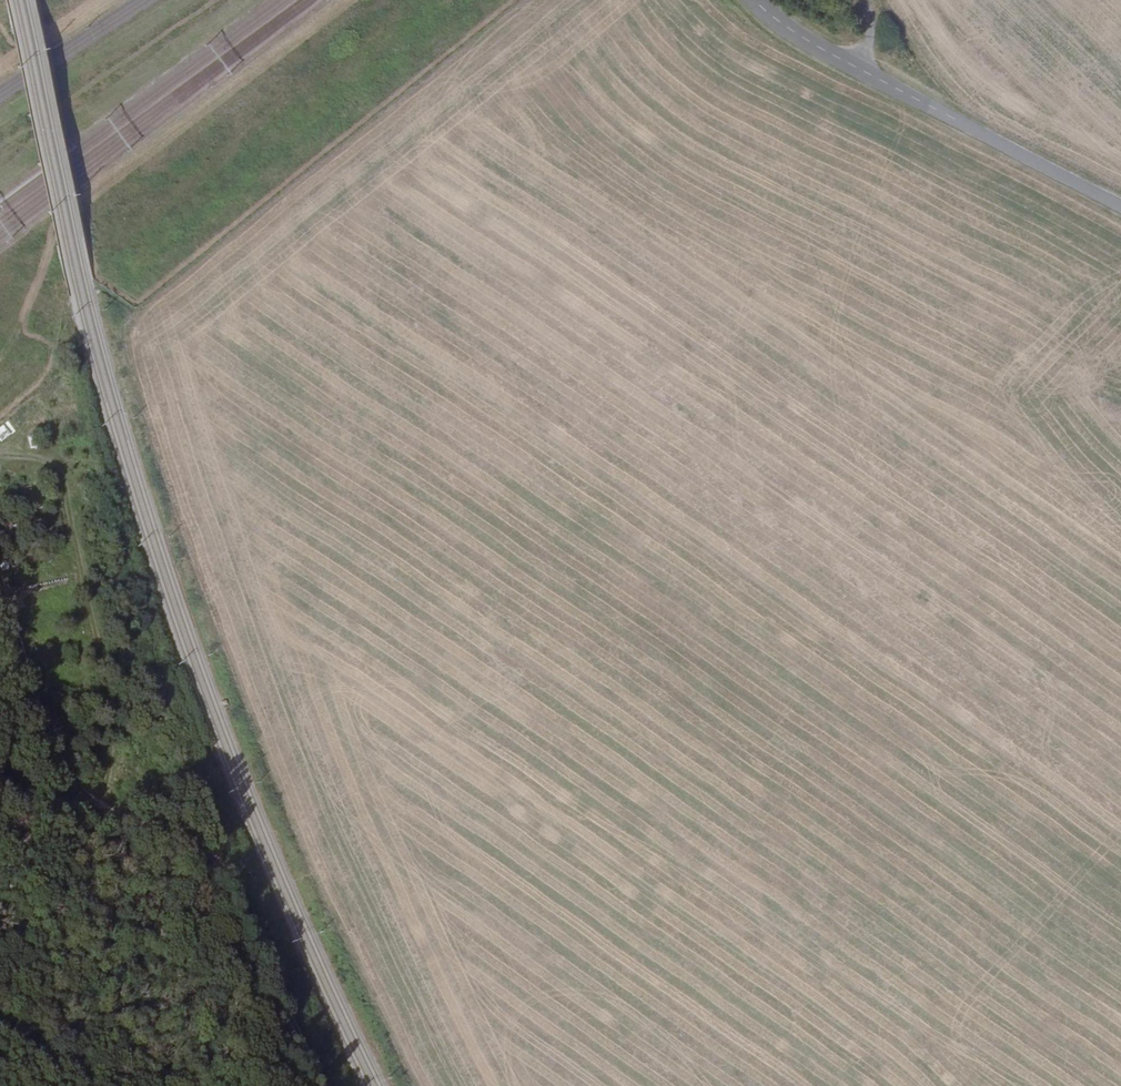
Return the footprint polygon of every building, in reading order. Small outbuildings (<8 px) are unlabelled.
[(31,436),(21,438),(24,450),(34,448),(31,436)]
